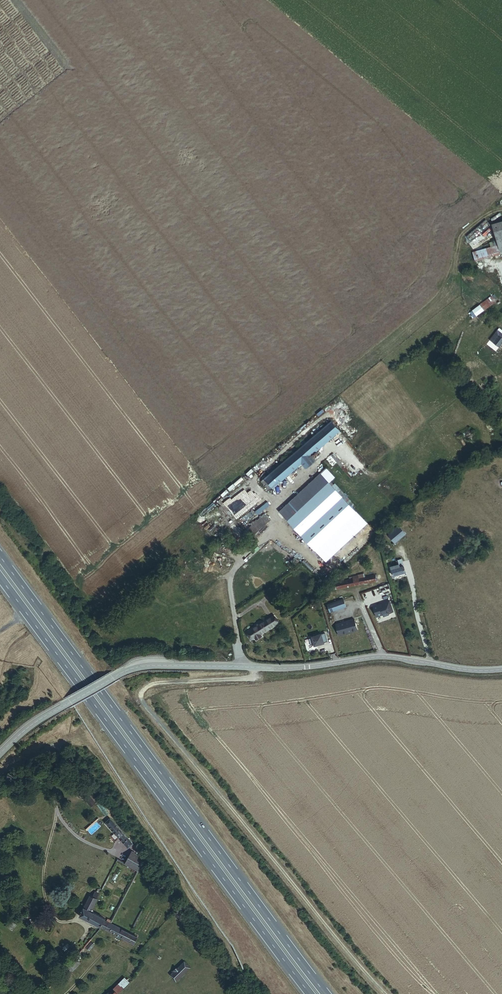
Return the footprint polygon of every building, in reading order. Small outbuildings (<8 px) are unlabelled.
[(462,236),(469,245),(488,229),(481,220),(462,236)] [(496,254),(501,253),(501,220),(488,224),(493,245),(496,254)] [(489,256),(496,254),(493,245),(486,247),(489,256)] [(470,261),(489,256),(486,247),(468,253),(470,261)] [(491,302),(486,297),(475,307),(479,312),(491,302)] [(501,339),(493,332),(485,342),(494,349),(501,339)] [(269,489),(299,463),(297,460),(305,453),(308,456),(336,432),(328,423),(261,478),(261,479),(258,482),(266,491),(269,488),(269,489)] [(297,460),(299,463),(304,469),(312,461),(308,456),(305,453),(297,460)] [(341,468),(344,465),(333,453),(330,456),(341,468)] [(332,475),(324,467),(278,512),(316,550),(356,509),(357,508),(328,479),(332,475)] [(351,482),(356,487),(367,475),(362,470),(351,482)] [(248,491),(207,527),(214,535),(254,499),(248,491)] [(267,505),(264,501),(253,512),(256,515),(267,505)] [(365,518),(356,509),(316,550),(324,558),(365,518)] [(251,538),(271,520),(265,513),(245,531),(251,538)] [(411,532),(405,525),(394,534),(400,541),(411,532)] [(216,553),(212,561),(231,570),(235,562),(216,553)] [(403,563),(395,565),(397,574),(410,571),(406,558),(401,559),(403,563)] [(333,602),(335,610),(351,604),(349,597),(333,602)] [(399,611),(395,600),(379,605),(382,616),(389,614),(389,616),(395,614),(394,612),(399,611)] [(276,623),(278,626),(283,622),(276,615),(253,632),(256,637),(276,623)] [(362,628),(359,617),(341,623),(344,633),(362,628)] [(268,634),(278,626),(276,623),(256,637),(258,640),(262,637),(265,640),(269,637),(268,634)] [(322,635),(309,637),(311,644),(313,644),(314,647),(324,645),(322,635)] [(94,802),(86,792),(81,795),(90,805),(94,802)] [(132,845),(108,818),(103,823),(124,848),(127,846),(129,848),(132,845)] [(143,860),(145,857),(141,854),(138,857),(130,853),(124,864),(136,871),(143,860)] [(77,916),(98,928),(103,920),(92,913),(90,910),(100,891),(96,890),(93,893),(92,893),(90,897),(88,897),(77,916)] [(54,893),(45,895),(47,904),(57,902),(54,893)] [(26,911),(23,908),(22,910),(16,916),(18,919),(26,911)] [(136,938),(128,934),(109,924),(110,921),(107,919),(105,922),(103,921),(98,928),(131,945),(136,938)] [(92,947),(89,944),(83,950),(86,953),(92,947)] [(77,966),(71,960),(60,972),(66,978),(77,966)] [(187,970),(180,964),(172,973),(171,973),(167,978),(173,984),(187,970)] [(117,983),(105,993),(114,993),(122,987),(117,983)]
